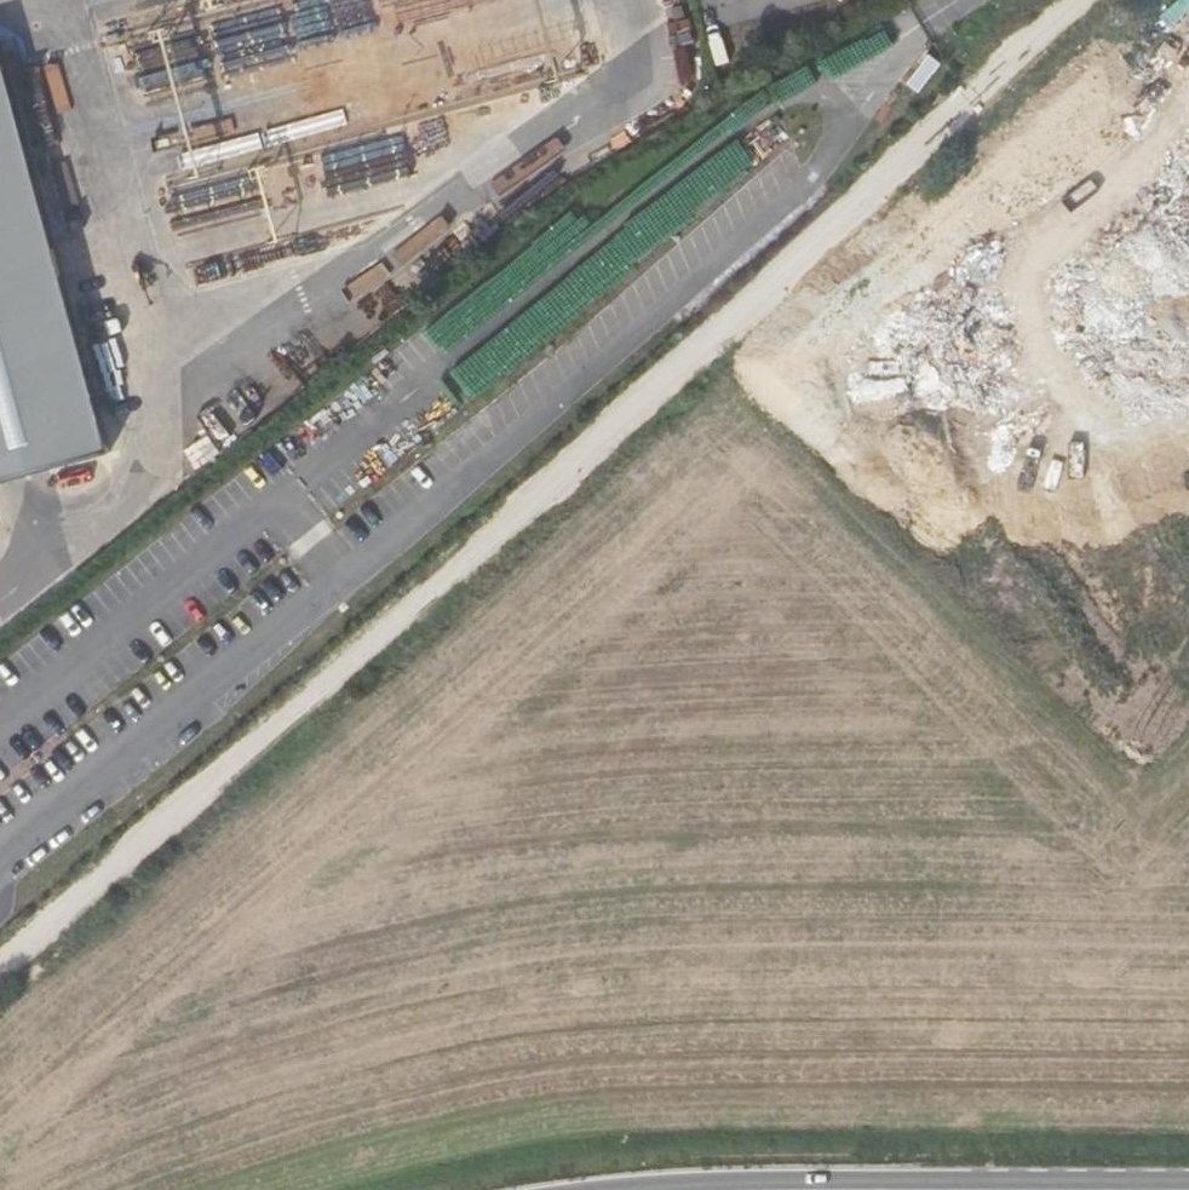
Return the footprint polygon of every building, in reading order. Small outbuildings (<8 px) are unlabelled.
[(109,448),(3,41),(0,42),(0,480),(109,448)]
